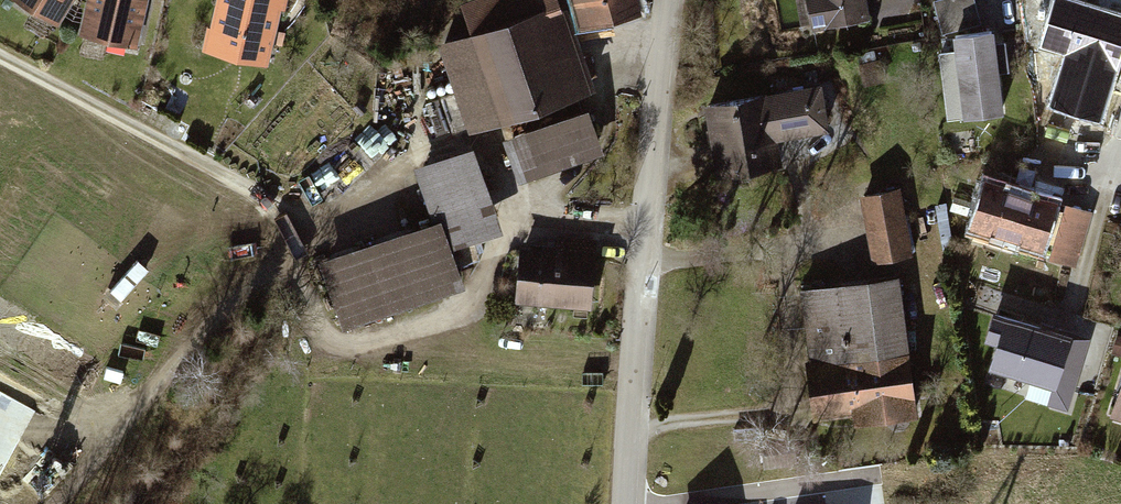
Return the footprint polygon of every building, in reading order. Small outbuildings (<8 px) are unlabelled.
[(62,29),(80,0),(15,0),(62,29)] [(84,38),(144,52),(156,0),(92,0),(84,38)] [(208,54),(278,70),(294,0),(220,0),(208,54)] [(442,49),(472,137),(599,94),(567,0),(482,0),(469,4),(480,36),(442,49)] [(586,33),(649,18),(645,0),(578,0),(586,33)] [(817,32),(876,20),(872,0),(811,0),(817,32)] [(935,3),(944,39),(984,28),(977,0),(948,0),(935,3)] [(1047,34),(1073,42),(1056,96),(1096,109),(1120,32),(1120,0),(1058,0),(1047,34)] [(1001,34),(959,39),(968,121),(1010,116),(1001,34)] [(826,87),(707,107),(720,181),(786,170),(782,142),(834,133),(826,87)] [(593,110),(509,138),(526,186),(610,158),(593,110)] [(479,151),(417,173),(435,227),(324,265),(348,333),(468,292),(455,254),(508,235),(479,151)] [(1063,203),(991,179),(974,230),(1046,254),(1063,203)] [(894,193),(856,198),(865,258),(902,253),(894,193)] [(1096,213),(1071,206),(1056,261),(1081,268),(1096,213)] [(559,253),(524,250),(519,306),(595,313),(600,243),(560,239),(559,253)] [(906,279),(802,290),(816,420),(855,416),(856,425),(921,418),(906,279)] [(1068,345),(995,321),(987,344),(999,348),(994,366),(1055,386),(1068,345)] [(34,412),(0,393),(0,475),(34,412)]
